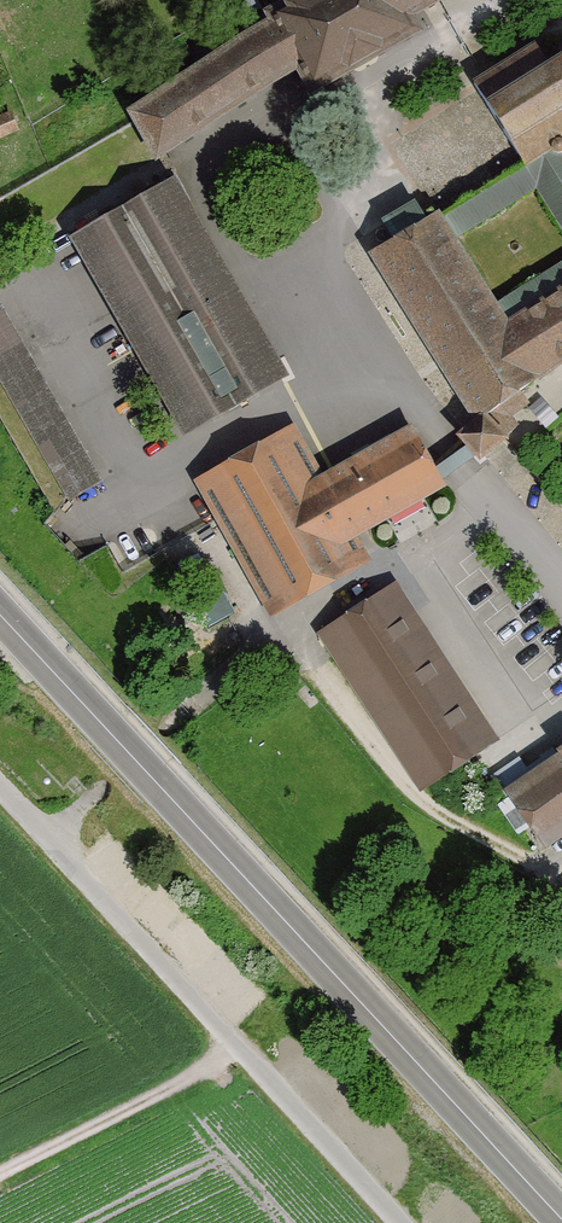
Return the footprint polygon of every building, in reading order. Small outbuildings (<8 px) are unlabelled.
[(160,157),(164,154),(162,151),(268,80),(298,63),(312,89),(416,31),(408,18),(439,0),(297,0),(270,15),(275,24),(201,69),(135,113),(160,157)] [(473,84),(526,167),(545,155),(561,145),(561,59),(549,67),(536,45),(473,84)] [(18,134),(10,113),(0,117),(0,141),(18,134)] [(545,155),(561,183),(561,145),(545,155)] [(212,270),(217,267),(170,187),(80,239),(126,319),(132,316),(138,327),(128,332),(137,348),(146,343),(162,371),(157,374),(188,428),(227,406),(223,398),(235,391),(240,399),(279,376),(248,322),(233,331),(217,302),(221,299),(217,292),(223,289),(212,270)] [(505,328),(484,294),(490,291),(488,288),(482,291),(476,281),(481,277),(480,275),(474,278),(469,269),(474,266),(473,263),(467,267),(460,256),(466,253),(464,250),(459,254),(438,218),(431,211),(426,214),(430,219),(373,252),(478,419),(459,435),(479,459),(516,428),(498,407),(561,361),(561,293),(505,328)] [(100,479),(3,309),(0,311),(0,378),(69,497),(100,479)] [(289,440),(210,485),(275,601),(354,557),(344,539),(441,483),(412,432),(315,487),(289,440)] [(332,626),(433,781),(484,748),(383,593),(332,626)] [(542,843),(561,829),(561,759),(510,794),(542,843)]
